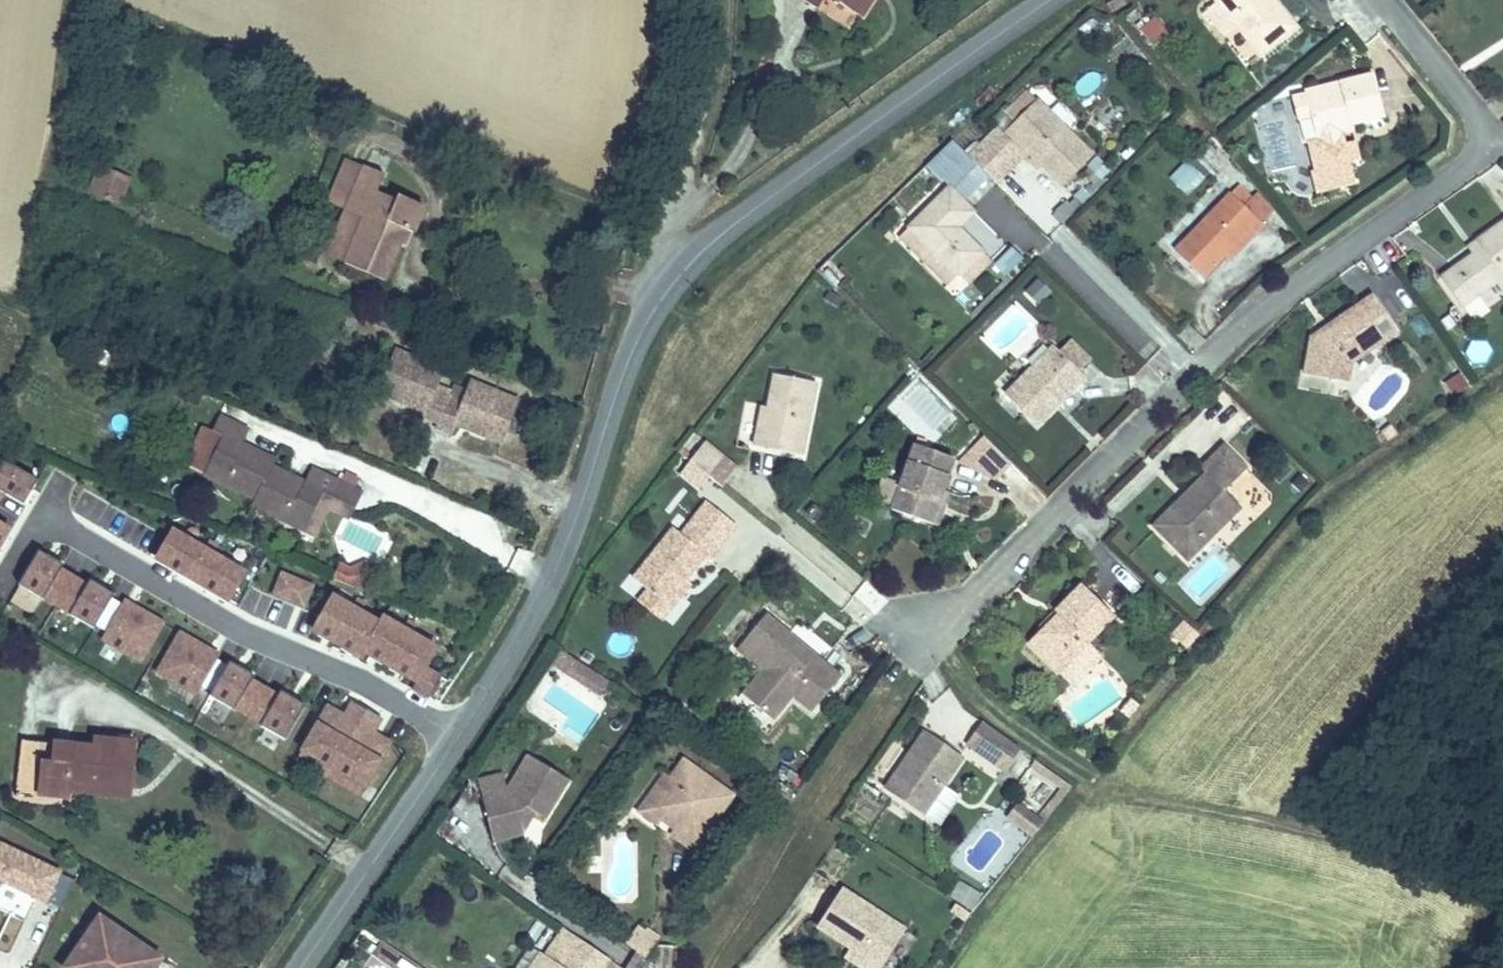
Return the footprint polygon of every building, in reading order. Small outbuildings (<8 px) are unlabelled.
[(817,9),(823,0),(803,0),(817,9)] [(860,17),(871,0),(834,0),(860,17)] [(1125,5),(1122,0),(1114,0),(1107,4),(1112,13),(1125,5)] [(1273,0),(1267,0),(1266,0),(1215,0),(1217,3),(1234,24),(1260,55),(1295,27),(1273,0)] [(1234,24),(1217,3),(1205,12),(1223,33),(1234,24)] [(1383,117),(1372,73),(1304,90),(1305,93),(1291,96),(1297,120),(1311,116),(1317,139),(1307,141),(1307,143),(1314,171),(1318,170),(1323,192),(1355,184),(1349,163),(1345,146),(1344,147),(1335,135),(1333,127),(1349,123),(1350,126),(1351,125),(1383,117)] [(1016,122),(1037,101),(1027,91),(1006,112),(1016,122)] [(1092,154),(1038,100),(1037,101),(1016,122),(1003,135),(1022,153),(1026,150),(1041,164),(1062,185),(1092,154)] [(1360,160),(1351,125),(1350,126),(1349,123),(1333,127),(1335,135),(1344,147),(1345,146),(1349,163),(1360,160)] [(977,165),(952,140),(926,165),(941,181),(955,167),(966,177),(977,165)] [(1217,151),(1208,142),(1198,150),(1208,160),(1217,151)] [(1041,164),(1026,150),(1022,153),(1037,169),(1041,164)] [(347,211),(366,166),(350,159),(331,204),(347,211)] [(1185,193),(1202,175),(1186,159),(1168,177),(1185,193)] [(1094,183),(1107,170),(1097,160),(1084,174),(1094,183)] [(100,166),(90,192),(119,204),(130,179),(100,166)] [(412,233),(423,206),(397,195),(395,199),(377,192),(385,174),(366,166),(347,211),(364,218),(344,264),(384,280),(400,242),(395,240),(400,228),(409,231),(412,233)] [(1323,192),(1318,170),(1314,171),(1310,172),(1316,194),(1323,192)] [(954,231),(958,227),(974,211),(949,186),(908,227),(958,277),(982,252),(962,231),(958,235),(954,231)] [(1250,197),(1238,186),(1231,193),(1243,205),(1250,197)] [(1249,238),(1263,224),(1262,224),(1273,211),(1255,192),(1250,197),(1243,205),(1231,193),(1175,250),(1202,278),(1224,255),(1245,234),(1249,238)] [(1061,221),(1080,203),(1076,199),(1068,207),(1064,203),(1053,214),(1061,221)] [(344,264),(364,218),(347,211),(327,256),(344,264)] [(1502,278),(1502,221),(1476,240),(1482,247),(1473,254),(1440,277),(1462,307),(1502,278)] [(958,277),(908,227),(899,237),(948,286),(945,289),(954,298),(957,295),(966,286),(958,277)] [(409,231),(400,228),(395,240),(400,242),(404,244),(409,231)] [(896,237),(889,230),(884,235),(891,242),(896,237)] [(1229,260),(1249,238),(1245,234),(1224,255),(1229,260)] [(1482,247),(1476,240),(1467,247),(1473,254),(1482,247)] [(991,267),(1007,278),(1023,256),(1006,245),(991,267)] [(966,286),(992,261),(982,252),(958,277),(966,286)] [(1039,303),(1049,292),(1037,280),(1027,290),(1039,303)] [(842,298),(831,291),(826,299),(837,306),(842,298)] [(1351,363),(1398,331),(1373,295),(1328,326),(1333,332),(1323,339),(1311,337),(1305,374),(1347,382),(1351,363)] [(1323,339),(1333,332),(1328,326),(1311,337),(1323,339)] [(1089,359),(1071,341),(1060,353),(1069,361),(1078,370),(1089,359)] [(1468,345),(1470,365),(1491,364),(1490,344),(1468,345)] [(1050,403),(1069,384),(1072,389),(1084,377),(1078,370),(1069,361),(1060,353),(1053,346),(1005,394),(1037,425),(1055,408),(1050,403)] [(441,370),(396,351),(379,392),(423,411),(421,416),(437,423),(447,398),(449,393),(434,387),(441,370)] [(1443,379),(1449,396),(1468,388),(1461,372),(1443,379)] [(802,455),(816,382),(774,374),(766,414),(760,413),(754,446),(802,455)] [(499,443),(516,401),(472,383),(463,404),(447,398),(437,423),(435,428),(451,435),(455,425),(499,443)] [(922,384),(894,413),(929,446),(957,417),(922,384)] [(1055,408),(1072,389),(1069,384),(1050,403),(1055,408)] [(204,474),(255,499),(272,466),(275,460),(242,444),(248,429),(219,416),(212,430),(223,435),(204,474)] [(183,464),(204,474),(223,435),(212,430),(202,425),(183,464)] [(1389,441),(1398,434),(1391,425),(1382,431),(1377,435),(1382,442),(1387,438),(1389,441)] [(962,456),(999,481),(1013,459),(977,435),(962,456)] [(725,456),(705,441),(701,446),(721,461),(725,456)] [(942,490),(953,458),(914,444),(900,485),(894,499),(893,504),(891,509),(930,523),(942,490)] [(708,477),(721,461),(701,446),(689,461),(708,477)] [(1188,558),(1241,507),(1224,491),(1246,469),(1224,446),(1201,469),(1207,475),(1212,480),(1187,505),(1181,499),(1155,526),(1188,558)] [(23,505),(32,491),(38,481),(3,461),(0,467),(0,491),(4,494),(23,505)] [(708,477),(689,461),(680,472),(699,488),(708,477)] [(296,478),(272,466),(255,499),(251,506),(304,531),(322,493),(333,498),(340,482),(311,468),(305,482),(302,488),(293,484),(296,478)] [(1212,480),(1207,475),(1181,499),(1187,505),(1212,480)] [(293,484),(302,488),(305,482),(296,478),(293,484)] [(894,499),(900,485),(883,479),(876,498),(893,504),(894,499)] [(361,492),(340,482),(333,498),(322,493),(304,531),(315,537),(328,509),(348,518),(361,492)] [(937,526),(949,493),(942,490),(930,523),(937,526)] [(32,491),(23,505),(26,507),(34,493),(32,491)] [(710,559),(736,526),(706,502),(681,534),(673,528),(633,578),(646,589),(666,605),(686,580),(705,555),(710,559)] [(816,522),(824,514),(813,504),(806,512),(816,522)] [(379,555),(384,530),(345,522),(339,547),(379,555)] [(9,529),(0,524),(0,546),(9,529)] [(12,531),(9,529),(1,543),(4,545),(12,531)] [(209,552),(173,531),(156,559),(176,571),(189,578),(192,580),(209,552)] [(55,560),(38,551),(18,585),(44,600),(45,598),(57,605),(74,577),(60,570),(63,565),(55,560)] [(245,573),(209,552),(192,580),(197,582),(209,590),(229,601),(245,573)] [(351,585),(371,577),(365,563),(351,569),(340,565),(335,579),(351,585)] [(189,578),(176,571),(175,573),(187,581),(189,578)] [(274,595),(304,607),(312,587),(283,574),(274,595)] [(87,585),(74,577),(57,605),(70,613),(69,615),(94,629),(111,600),(114,595),(98,585),(89,580),(87,585)] [(385,582),(371,577),(351,585),(379,597),(385,582)] [(670,608),(690,584),(686,580),(666,605),(670,608)] [(209,590),(197,582),(195,585),(208,592),(209,590)] [(1087,642),(1113,616),(1082,585),(1056,611),(1059,615),(1043,630),(1030,644),(1058,671),(1058,670),(1077,651),(1087,642)] [(666,605),(646,589),(637,601),(661,620),(670,608),(666,605)] [(358,610),(334,596),(314,631),(320,634),(331,640),(338,645),(358,610)] [(123,606),(111,600),(94,629),(106,636),(123,606)] [(141,662),(163,623),(126,602),(123,606),(106,636),(103,640),(141,662)] [(382,624),(358,610),(338,645),(342,647),(354,654),(362,658),(365,652),(382,624)] [(1043,630),(1059,615),(1056,611),(1040,627),(1043,630)] [(841,677),(815,655),(812,658),(792,641),(794,638),(766,614),(737,649),(762,670),(769,676),(765,680),(759,675),(742,694),(773,719),(789,700),(783,696),(787,691),(792,695),(811,712),(841,677)] [(411,633),(385,618),(382,624),(365,652),(373,657),(384,663),(391,667),(411,633)] [(1176,637),(1188,624),(1185,621),(1173,634),(1176,637)] [(1187,647),(1198,634),(1198,633),(1188,624),(1176,637),(1187,647)] [(215,660),(218,655),(181,633),(158,672),(195,694),(198,690),(215,660)] [(437,648),(411,633),(391,667),(402,674),(417,682),(425,668),(437,648)] [(329,643),(331,640),(320,634),(318,637),(329,643)] [(815,655),(794,638),(792,641),(812,658),(815,655)] [(1073,685),(1101,656),(1087,642),(1077,651),(1058,670),(1073,685)] [(352,656),(354,654),(342,647),(341,650),(352,656)] [(555,666),(563,654),(558,650),(550,663),(555,666)] [(589,663),(593,656),(585,651),(580,658),(589,663)] [(602,678),(563,654),(555,666),(593,691),(602,678)] [(382,666),(384,663),(373,657),(371,659),(382,666)] [(227,667),(215,660),(198,690),(210,696),(227,667)] [(255,676),(238,667),(230,662),(227,667),(210,696),(235,711),(236,709),(249,717),(265,689),(252,681),(255,676)] [(239,664),(238,667),(255,676),(256,674),(239,664)] [(400,676),(402,674),(391,667),(389,670),(400,676)] [(442,678),(425,668),(417,682),(414,688),(430,698),(442,678)] [(769,676),(762,670),(759,675),(765,680),(769,676)] [(603,691),(608,683),(602,678),(593,691),(600,695),(603,691)] [(607,694),(612,686),(608,683),(603,691),(607,694)] [(430,698),(414,688),(412,691),(429,700),(430,698)] [(265,689),(249,717),(261,724),(260,726),(294,745),(314,711),(296,700),(281,691),(278,696),(265,689)] [(282,689),(281,691),(296,700),(298,698),(282,689)] [(789,700),(792,695),(787,691),(783,696),(789,700)] [(1130,717),(1137,707),(1130,701),(1123,711),(1130,717)] [(334,769),(368,710),(354,702),(345,716),(328,706),(323,716),(303,750),(334,769)] [(382,718),(368,710),(334,769),(365,787),(391,743),(374,733),(382,718)] [(1018,747),(984,723),(969,745),(1003,769),(1018,747)] [(923,815),(963,757),(925,731),(909,753),(914,757),(900,778),(895,775),(885,789),(923,815)] [(94,748),(39,742),(37,761),(42,761),(39,794),(68,797),(68,791),(69,782),(130,788),(135,743),(95,739),(94,748)] [(39,742),(22,740),(16,792),(39,794),(42,761),(37,761),(39,742)] [(334,769),(303,750),(298,759),(329,777),(334,769)] [(900,778),(914,757),(909,753),(895,775),(900,778)] [(544,818),(569,780),(528,755),(507,789),(481,795),(492,841),(523,834),(523,832),(520,820),(528,808),(535,812),(544,818)] [(683,760),(669,779),(647,810),(661,819),(667,824),(670,820),(678,826),(676,830),(672,835),(693,851),(733,796),(683,760)] [(1072,786),(1035,760),(1030,766),(1061,788),(1046,807),(1052,812),(1072,786)] [(365,787),(334,769),(329,777),(360,795),(365,787)] [(647,810),(669,779),(664,775),(638,811),(657,825),(661,819),(647,810)] [(130,788),(69,782),(68,791),(129,798),(130,788)] [(1031,838),(1044,823),(1018,801),(1005,817),(1031,838)] [(523,832),(535,812),(528,808),(520,820),(523,832)] [(678,826),(670,820),(667,824),(676,830),(678,826)] [(73,880),(0,845),(0,880),(59,908),(73,880)] [(963,893),(944,881),(940,889),(958,901),(963,893)] [(881,967),(905,930),(841,889),(817,926),(850,947),(880,967),(881,967)] [(969,910),(977,899),(965,891),(958,902),(969,910)] [(43,941),(57,907),(37,900),(24,934),(43,941)] [(99,919),(68,965),(72,967),(143,967),(152,955),(99,919)] [(657,942),(636,927),(625,943),(645,958),(657,942)] [(608,959),(565,929),(546,955),(538,967),(602,967),(608,959)] [(850,947),(845,956),(864,967),(879,967),(880,967),(850,947)] [(546,955),(542,953),(531,967),(538,967),(546,955)] [(152,955),(143,967),(153,967),(159,959),(152,955)]
